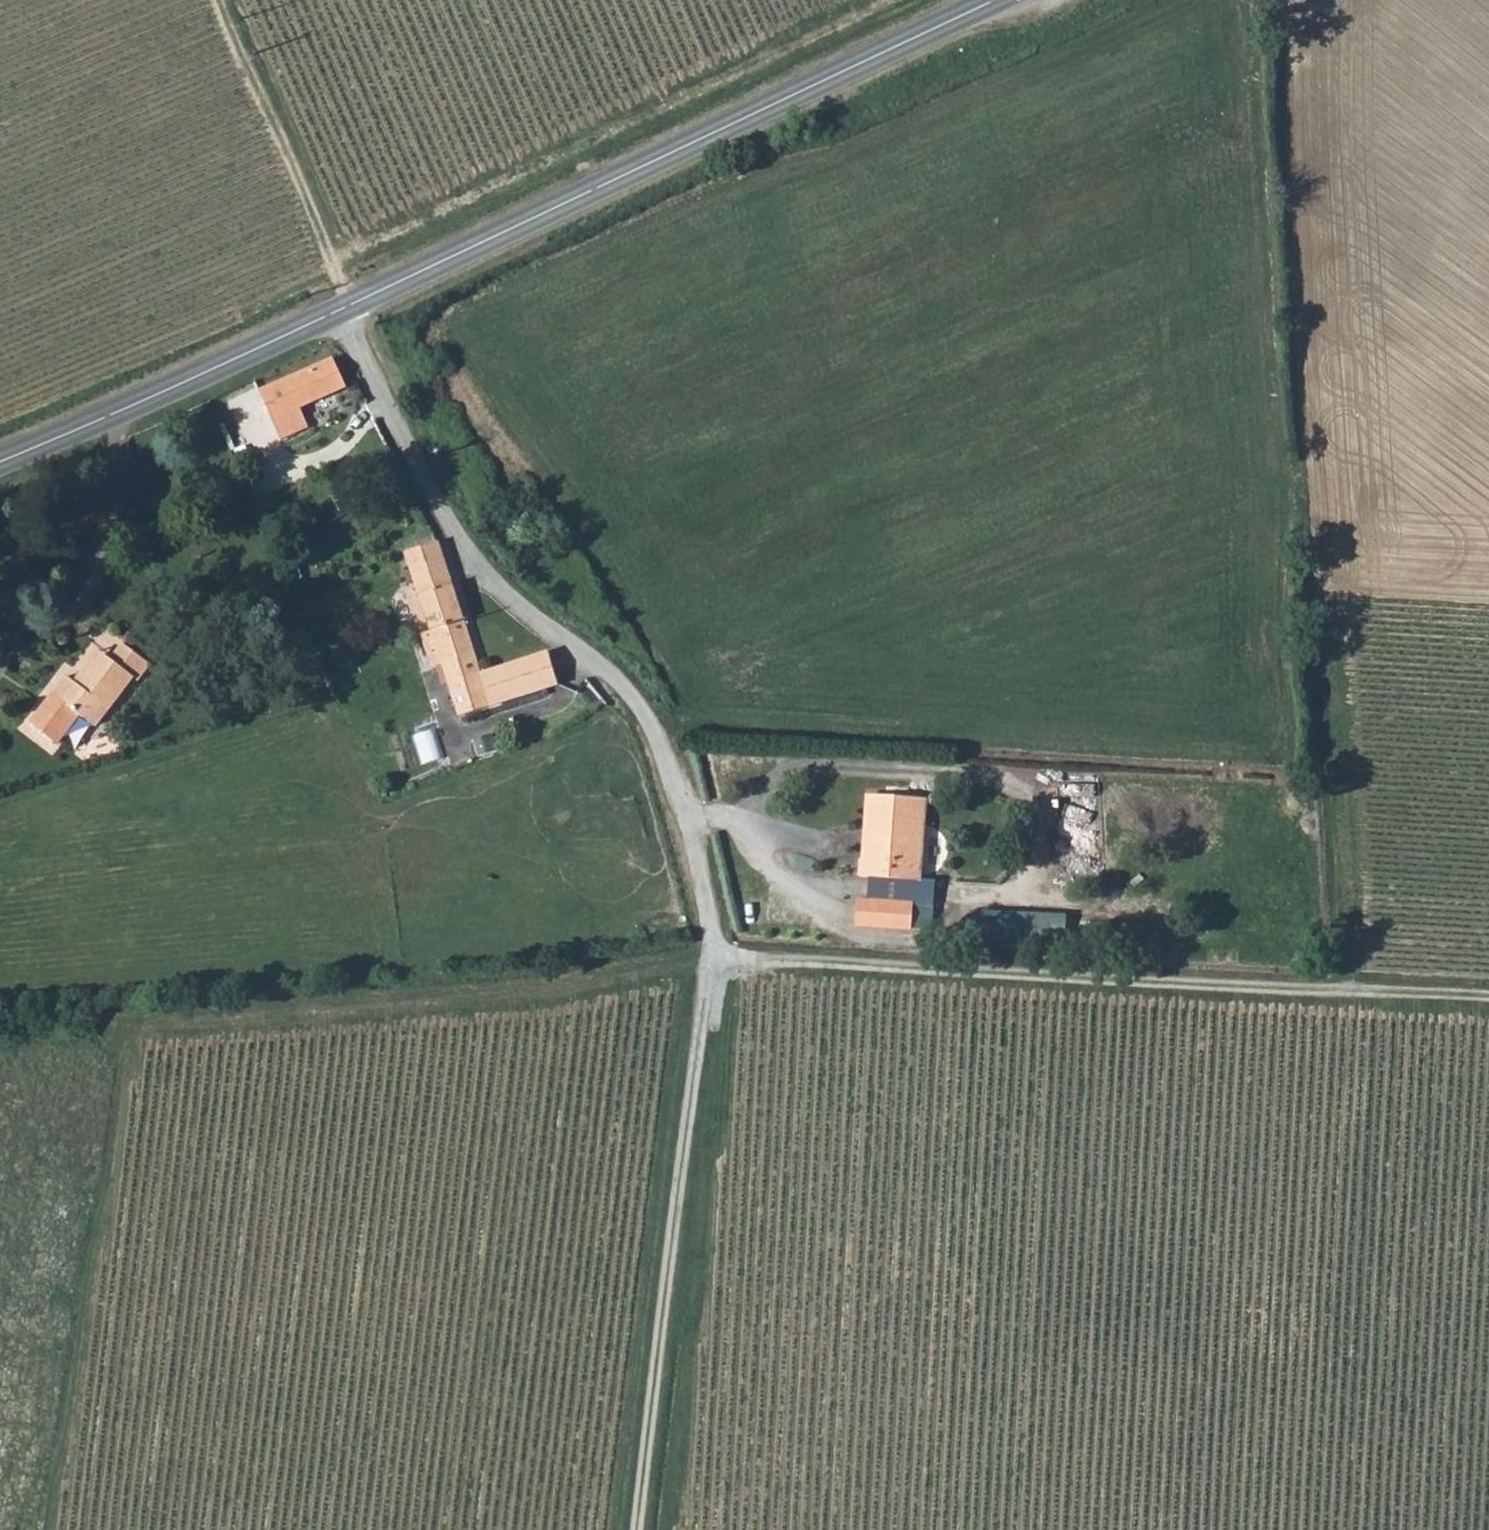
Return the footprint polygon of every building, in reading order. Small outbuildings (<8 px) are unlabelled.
[(344,358),(273,384),(293,435),(319,426),(311,407),(355,389),(344,358)] [(483,664),(443,552),(411,564),(439,648),(424,653),(430,667),(445,664),(459,710),(562,679),(556,663),(551,648),(483,664)] [(68,679),(38,725),(64,742),(82,716),(98,727),(132,681),(138,684),(150,665),(124,648),(109,668),(102,663),(91,678),(82,674),(76,684),(68,679)] [(876,866),(864,866),(865,885),(926,888),(930,805),(878,801),(876,866)] [(867,801),(864,866),(876,866),(878,801),(867,801)] [(1069,914),(981,905),(977,939),(1065,947),(1069,914)] [(864,907),(862,932),(914,936),(916,911),(864,907)] [(914,936),(931,937),(933,912),(916,911),(914,936)]
